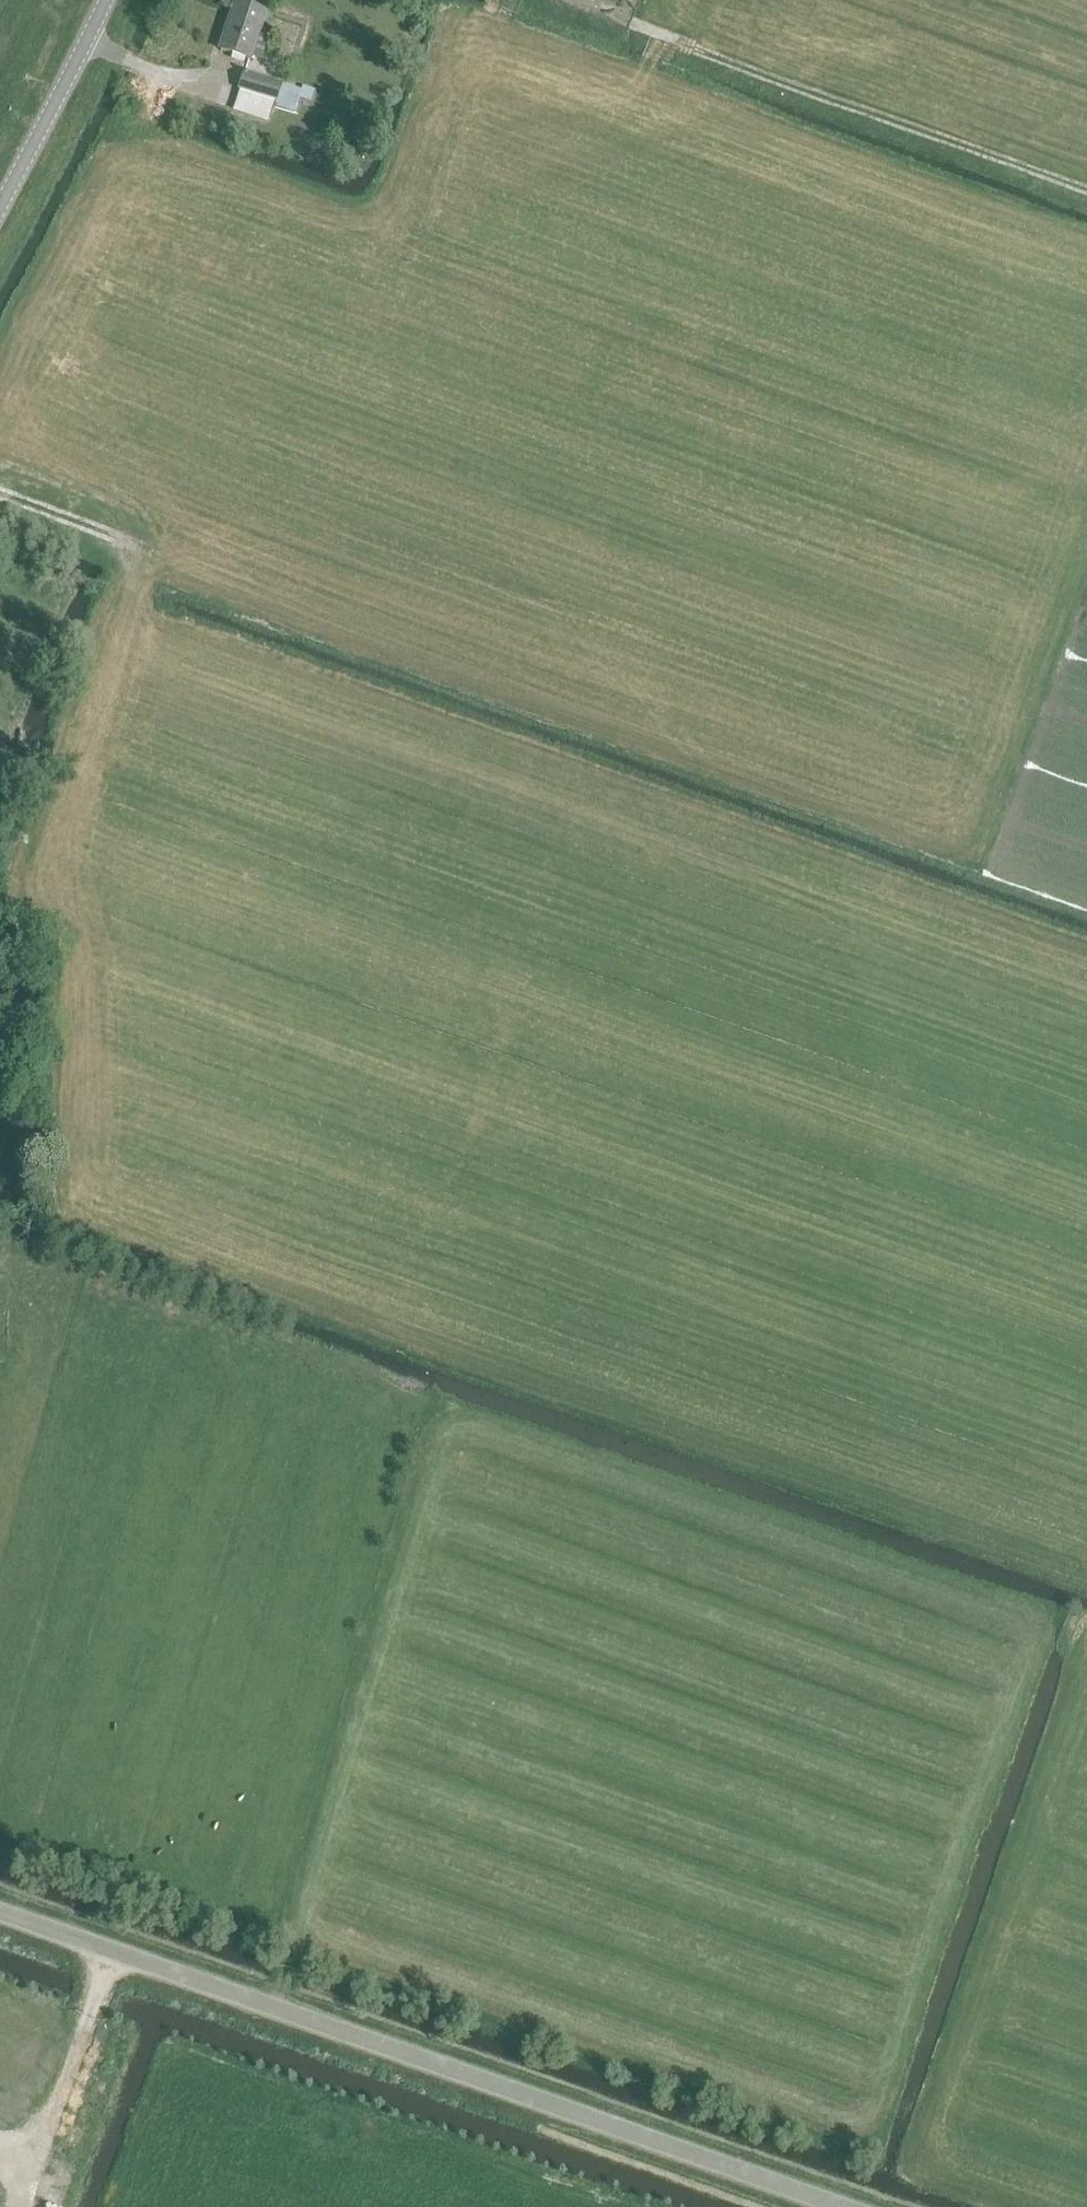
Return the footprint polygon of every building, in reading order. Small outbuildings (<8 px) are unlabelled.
[(216,51),(250,63),(267,11),(232,0),(216,51)] [(241,92),(278,104),(284,88),(246,75),(241,92)]
